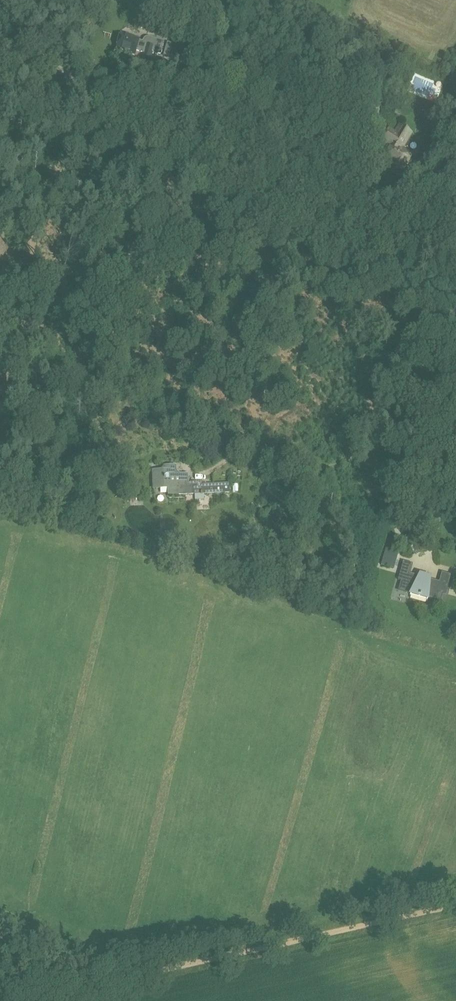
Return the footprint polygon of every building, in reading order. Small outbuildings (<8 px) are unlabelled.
[(289,11),(292,5),(282,0),(274,0),(273,3),(279,6),(289,11)] [(142,62),(148,64),(152,52),(160,54),(164,42),(147,37),(144,40),(143,42),(139,41),(139,40),(120,34),(116,48),(135,54),(136,51),(144,53),(142,62)] [(179,59),(188,64),(196,53),(187,47),(179,59)] [(442,118),(451,123),(455,116),(446,111),(442,118)] [(393,164),(403,170),(406,164),(410,164),(412,160),(410,157),(412,154),(403,149),(411,133),(399,127),(395,133),(388,129),(382,141),(390,145),(385,155),(388,156),(387,158),(394,162),(393,164)] [(169,488),(169,495),(230,492),(229,484),(206,485),(204,482),(188,483),(187,474),(181,474),(179,476),(176,476),(176,466),(164,467),(164,470),(153,471),(154,489),(169,488)] [(391,519),(394,524),(403,519),(400,514),(391,519)] [(381,566),(394,569),(399,551),(386,548),(381,566)] [(419,596),(443,603),(447,588),(449,588),(451,580),(432,575),(431,580),(419,577),(421,573),(411,570),(410,573),(400,570),(396,586),(406,588),(407,584),(417,586),(417,585),(421,587),(419,596)]
